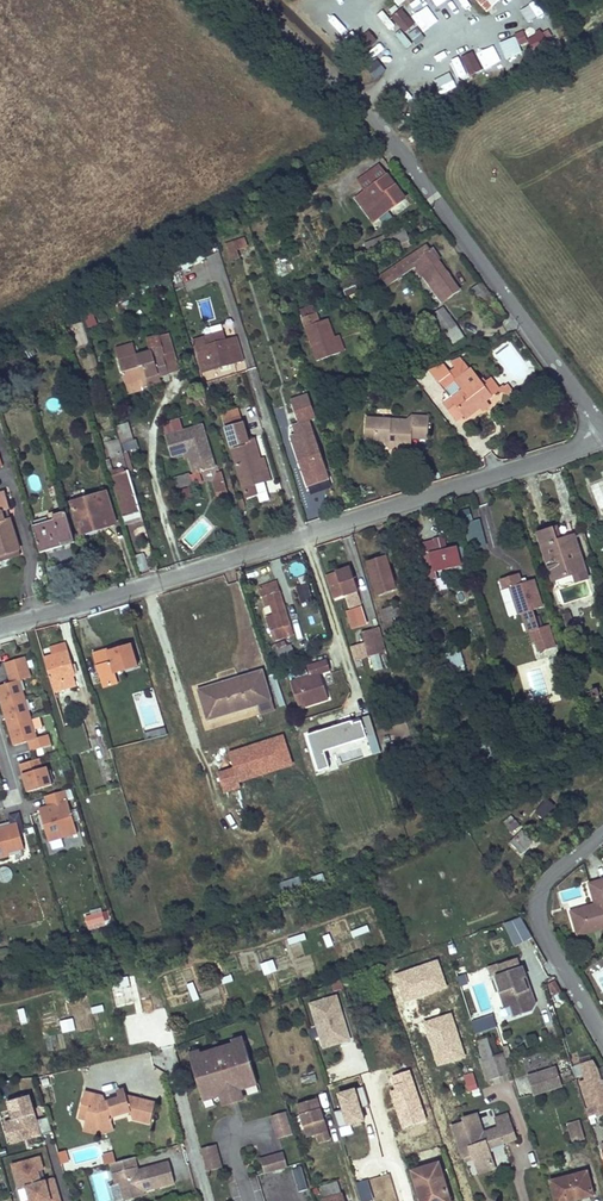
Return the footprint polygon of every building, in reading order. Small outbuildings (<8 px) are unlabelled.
[(498,0),(476,0),(486,11),(498,0)] [(534,20),(548,12),(541,1),(527,10),(534,20)] [(336,33),(350,21),(337,7),(324,19),(336,33)] [(432,9),(416,19),(425,34),(441,25),(432,9)] [(377,15),(389,30),(396,24),(383,10),(377,15)] [(393,18),(405,33),(413,25),(401,11),(393,18)] [(419,27),(409,31),(414,43),(424,38),(419,27)] [(412,42),(400,28),(394,33),(407,47),(412,42)] [(540,29),(527,39),(536,50),(549,40),(540,29)] [(516,34),(521,45),(529,42),(523,30),(516,34)] [(353,48),(361,56),(376,41),(369,33),(353,48)] [(499,42),(506,59),(522,52),(515,35),(499,42)] [(482,63),(498,56),(491,39),(474,46),(482,63)] [(471,54),(461,59),(470,76),(480,71),(471,54)] [(368,70),(376,78),(386,68),(378,60),(368,70)] [(385,177),(364,194),(371,204),(364,210),(375,224),(404,201),(385,177)] [(364,194),(356,201),(364,210),(371,204),(364,194)] [(391,235),(388,236),(393,247),(408,241),(405,233),(393,237),(391,235)] [(245,240),(228,245),(231,260),(239,258),(237,250),(248,247),(245,240)] [(408,241),(393,247),(397,256),(412,250),(408,241)] [(197,246),(193,247),(200,260),(203,259),(197,246)] [(426,246),(390,270),(397,278),(415,266),(441,302),(458,290),(431,251),(430,251),(426,246)] [(193,247),(175,256),(183,269),(200,260),(193,247)] [(442,310),(435,315),(443,326),(438,329),(442,335),(444,334),(451,345),(463,338),(457,327),(455,327),(442,310)] [(89,328),(99,323),(93,311),(83,315),(89,328)] [(317,311),(301,316),(317,359),(341,351),(335,335),(328,317),(320,320),(317,311)] [(435,315),(428,319),(436,330),(438,329),(443,326),(435,315)] [(509,322),(503,324),(511,334),(516,331),(509,322)] [(223,334),(193,342),(202,371),(220,367),(221,372),(229,370),(227,365),(242,361),(236,339),(225,342),(223,334)] [(338,334),(335,335),(341,351),(344,350),(338,334)] [(167,336),(157,339),(168,376),(178,373),(167,336)] [(118,362),(125,385),(140,380),(158,375),(159,379),(168,376),(157,339),(147,342),(151,353),(137,357),(118,362)] [(137,357),(133,344),(115,349),(118,362),(137,357)] [(460,359),(453,364),(458,371),(441,384),(448,395),(445,398),(448,402),(444,404),(451,414),(458,410),(464,416),(466,418),(481,408),(483,410),(488,406),(485,402),(500,390),(490,378),(482,384),(478,378),(470,370),(460,359)] [(545,377),(540,371),(534,376),(539,382),(545,377)] [(485,373),(478,378),(482,384),(490,378),(485,373)] [(158,375),(140,380),(142,389),(160,384),(159,379),(158,375)] [(192,388),(197,403),(207,400),(202,385),(192,388)] [(307,394),(290,400),(298,423),(292,426),(295,437),(291,438),(306,481),(327,475),(308,421),(315,419),(307,394)] [(190,399),(185,400),(188,408),(193,407),(190,399)] [(219,406),(210,408),(214,419),(222,417),(219,406)] [(458,410),(451,414),(457,421),(464,416),(458,410)] [(240,415),(223,419),(226,428),(243,424),(240,415)] [(410,421),(365,417),(364,432),(374,432),(374,440),(387,442),(387,448),(408,450),(409,439),(410,431),(416,432),(416,434),(425,436),(427,417),(411,416),(410,421)] [(124,451),(137,447),(130,421),(117,424),(124,451)] [(243,424),(226,428),(246,497),(256,494),(253,484),(262,481),(257,462),(260,461),(254,439),(248,441),(243,424)] [(163,437),(170,457),(183,453),(186,452),(188,458),(193,474),(214,468),(201,426),(163,437)] [(416,432),(410,431),(409,439),(425,440),(425,436),(416,434),(416,432)] [(374,432),(364,432),(364,439),(374,440),(374,432)] [(119,442),(107,446),(110,457),(122,453),(119,442)] [(260,461),(257,462),(262,481),(269,479),(264,460),(260,461)] [(222,470),(210,474),(217,496),(229,492),(222,470)] [(127,471),(109,477),(110,480),(124,525),(142,520),(127,471)] [(190,475),(176,479),(178,487),(193,483),(190,475)] [(262,481),(253,484),(256,494),(266,491),(262,481)] [(587,486),(600,517),(602,516),(602,491),(599,481),(587,486)] [(106,493),(72,503),(80,531),(95,527),(96,530),(115,524),(106,493)] [(0,495),(0,556),(18,550),(9,520),(5,521),(2,511),(9,509),(4,494),(0,495)] [(55,521),(32,527),(40,553),(75,543),(66,512),(54,515),(55,521)] [(52,512),(32,517),(34,522),(53,517),(52,512)] [(463,523),(470,550),(486,545),(479,519),(463,523)] [(555,529),(539,534),(554,581),(585,571),(574,536),(559,541),(555,529)] [(430,554),(442,551),(441,545),(428,548),(430,554)] [(442,551),(430,554),(434,571),(460,564),(456,548),(442,551)] [(0,556),(0,560),(20,555),(18,550),(0,556)] [(136,555),(141,571),(150,568),(144,552),(136,555)] [(385,557),(368,562),(377,595),(395,589),(385,557)] [(324,576),(332,599),(345,595),(348,607),(360,603),(349,568),(324,576)] [(517,575),(499,581),(503,591),(510,588),(519,614),(520,614),(527,633),(529,632),(532,641),(533,641),(551,635),(547,625),(538,628),(532,610),(541,607),(532,581),(520,585),(517,575)] [(301,603),(314,601),(310,581),(297,583),(301,603)] [(276,584),(259,589),(266,608),(271,607),(274,616),(266,618),(275,642),(294,636),(276,584)] [(392,607),(381,610),(389,638),(397,636),(392,618),(399,616),(396,607),(393,608),(392,607)] [(362,610),(354,613),(357,624),(366,621),(362,610)] [(386,650),(379,625),(361,631),(368,655),(386,650)] [(307,646),(303,627),(295,628),(298,648),(307,646)] [(533,641),(537,652),(554,646),(551,635),(533,641)] [(54,656),(43,659),(53,691),(74,685),(72,676),(74,675),(64,644),(51,648),(54,656)] [(286,644),(273,648),(277,662),(294,657),(291,647),(287,648),(286,644)] [(97,668),(88,670),(92,687),(102,684),(103,688),(109,687),(106,677),(115,674),(137,667),(130,647),(110,653),(109,649),(92,653),(97,668)] [(459,650),(445,654),(449,669),(463,665),(459,650)] [(383,668),(381,654),(372,655),(373,669),(383,668)] [(0,686),(0,702),(13,745),(27,741),(30,751),(50,745),(47,735),(36,738),(19,681),(30,677),(24,657),(4,663),(10,683),(0,686)] [(290,681),(297,707),(327,699),(320,673),(330,670),(327,661),(307,666),(310,676),(290,681)] [(262,672),(197,691),(206,720),(257,705),(270,700),(262,672)] [(115,674),(106,677),(109,687),(118,684),(115,674)] [(270,700),(257,705),(260,714),(273,710),(270,700)] [(39,716),(33,718),(39,735),(45,733),(39,716)] [(166,727),(146,730),(147,737),(167,735),(166,727)] [(87,741),(70,746),(72,756),(91,750),(87,741)] [(19,765),(27,792),(51,785),(46,768),(42,769),(39,759),(19,765)] [(48,843),(74,835),(62,792),(44,797),(46,807),(38,809),(48,843)] [(0,827),(0,858),(8,856),(7,853),(23,849),(19,835),(23,834),(18,813),(7,816),(10,825),(0,827)] [(512,817),(504,824),(512,832),(520,825),(512,817)] [(522,831),(510,843),(522,855),(534,842),(522,831)] [(592,884),(598,906),(573,913),(580,936),(602,929),(602,881),(592,884)] [(103,910),(84,913),(86,925),(105,922),(103,910)] [(514,945),(532,938),(522,915),(505,922),(514,945)] [(514,960),(498,965),(501,974),(495,976),(499,992),(496,993),(506,1019),(532,1011),(519,969),(516,970),(514,960)] [(561,992),(555,980),(549,984),(555,995),(561,992)] [(317,1000),(303,1003),(309,1028),(315,1027),(312,1013),(320,1011),(317,1000)] [(490,1079),(509,1072),(502,1051),(493,1055),(491,1051),(497,1049),(492,1036),(476,1041),(490,1079)] [(245,1043),(234,1046),(202,1056),(190,1059),(204,1103),(221,1098),(223,1106),(243,1100),(241,1092),(258,1086),(245,1043)] [(602,1114),(602,1073),(599,1057),(573,1064),(577,1078),(578,1078),(589,1118),(602,1114)] [(562,1085),(557,1067),(528,1076),(534,1094),(562,1085)] [(463,1074),(468,1091),(479,1088),(474,1071),(463,1074)] [(346,1126),(366,1121),(358,1085),(338,1090),(346,1126)] [(325,1124),(315,1090),(295,1096),(305,1130),(325,1124)] [(30,1092),(6,1099),(9,1110),(1,1113),(10,1144),(42,1134),(30,1092)] [(104,1098),(86,1094),(79,1118),(89,1120),(86,1128),(96,1129),(97,1122),(106,1125),(112,1124),(113,1117),(123,1114),(124,1107),(129,1106),(131,1112),(133,1120),(150,1124),(156,1104),(130,1097),(127,1097),(125,1095),(122,1095),(120,1100),(106,1104),(104,1098)] [(393,1098),(381,1102),(384,1110),(395,1107),(393,1098)] [(395,1107),(384,1110),(388,1124),(400,1121),(395,1107)] [(286,1111),(272,1116),(279,1138),(293,1134),(286,1111)] [(465,1123),(453,1127),(463,1157),(473,1154),(477,1167),(494,1162),(487,1143),(502,1138),(504,1141),(516,1137),(508,1115),(496,1119),(499,1128),(484,1133),(478,1114),(464,1119),(465,1123)] [(43,1133),(53,1130),(48,1115),(39,1118),(43,1133)] [(580,1120),(569,1124),(573,1142),(585,1139),(580,1120)] [(106,1125),(97,1122),(96,1129),(86,1128),(86,1131),(100,1135),(115,1130),(112,1124),(106,1125)] [(217,1144),(202,1148),(206,1160),(208,1171),(223,1167),(217,1144)] [(68,1150),(59,1151),(61,1162),(69,1161),(68,1150)] [(283,1152),(260,1158),(264,1173),(287,1166),(283,1152)] [(138,1170),(134,1156),(110,1162),(116,1184),(120,1183),(125,1200),(145,1195),(143,1190),(175,1182),(169,1161),(147,1167),(144,1173),(138,1170)] [(413,1170),(421,1197),(427,1195),(429,1200),(451,1200),(438,1162),(413,1170)] [(494,1162),(477,1167),(479,1173),(495,1167),(494,1162)] [(356,1175),(358,1182),(366,1180),(363,1173),(356,1175)] [(553,1181),(557,1200),(563,1200),(592,1194),(587,1173),(553,1181)] [(358,1182),(363,1200),(364,1200),(371,1199),(366,1180),(358,1182)] [(324,1200),(345,1200),(343,1193),(341,1193),(338,1182),(322,1187),(325,1199),(324,1199),(324,1200)]
